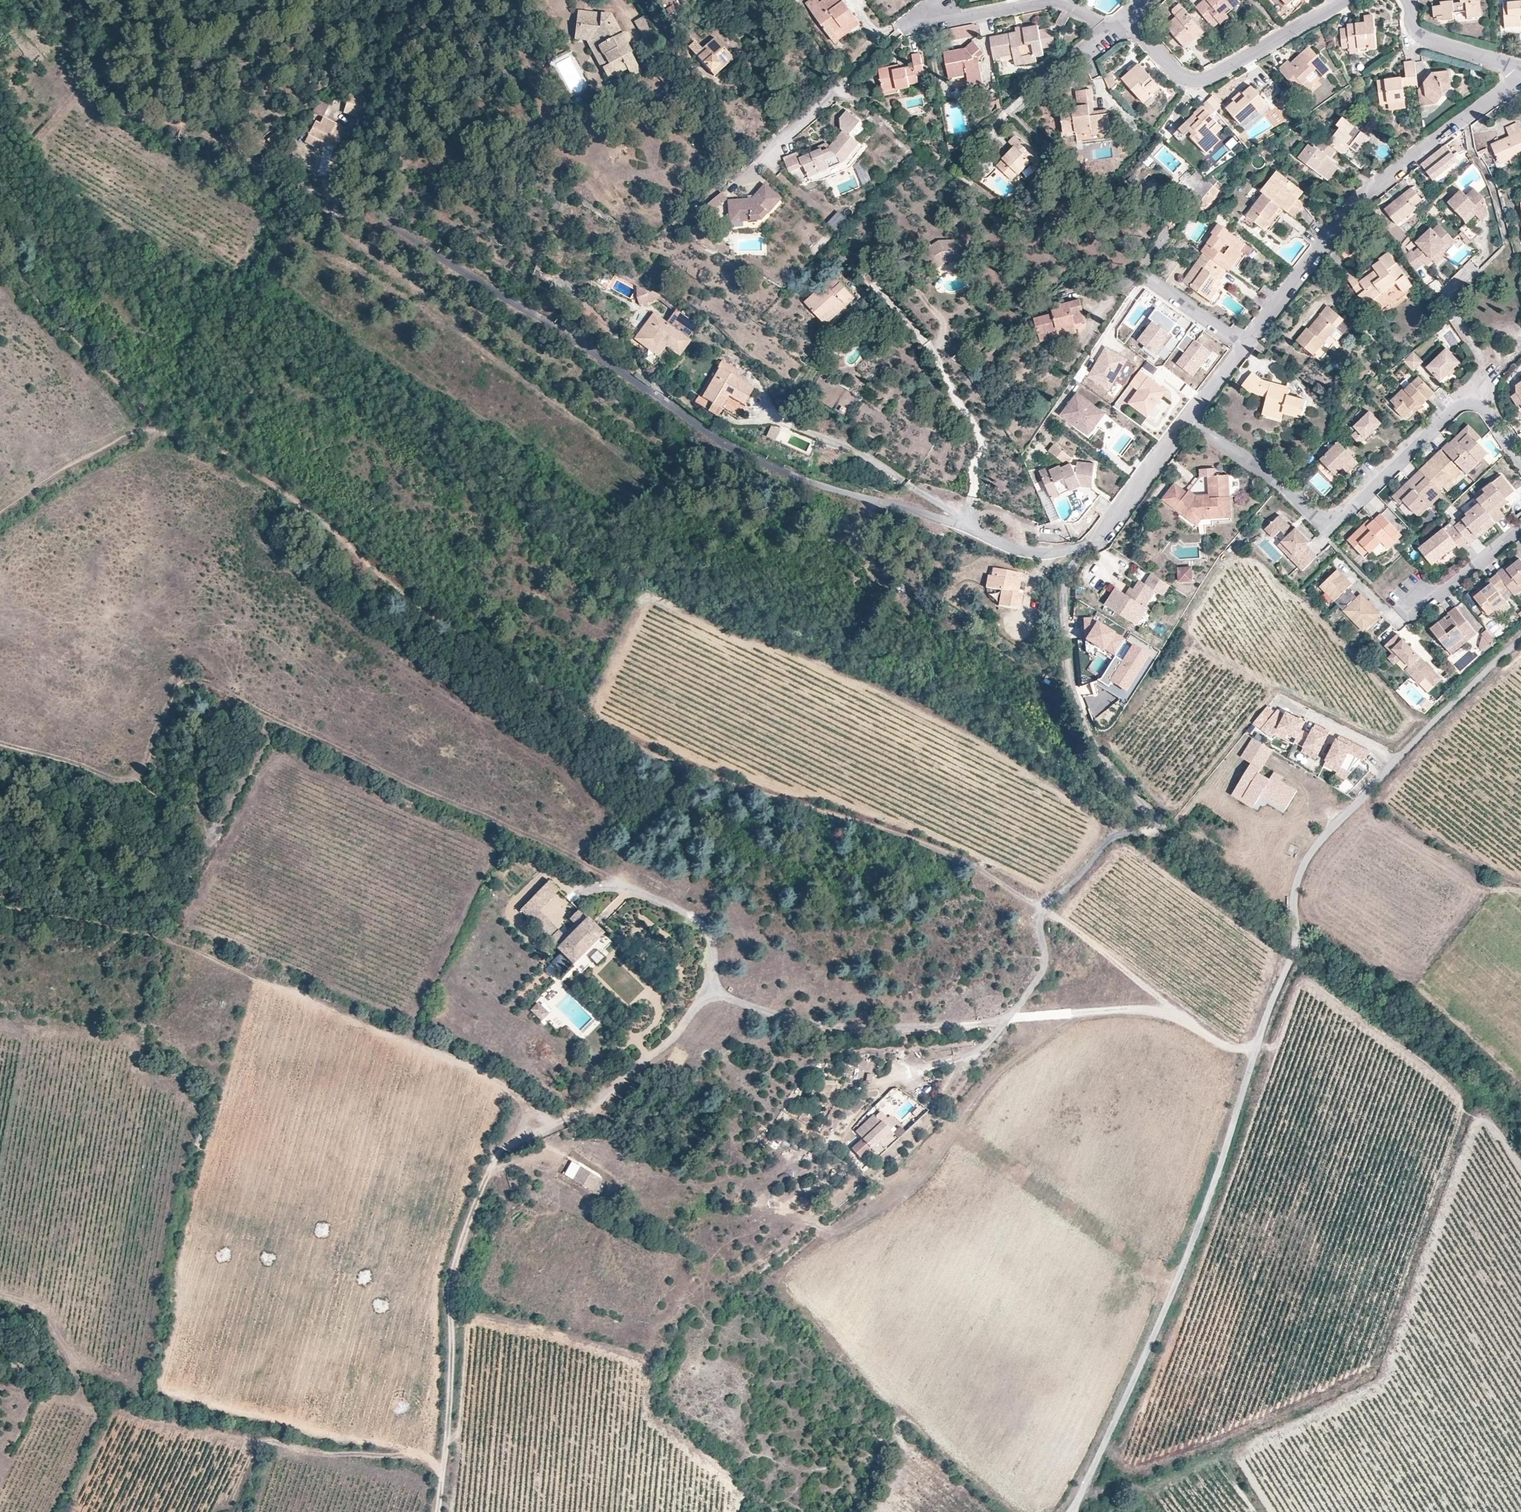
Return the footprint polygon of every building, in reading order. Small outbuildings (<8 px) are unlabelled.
[(810,10),(819,2),(817,0),(808,0),(804,3),(810,10)] [(810,10),(835,42),(860,23),(842,0),(822,0),(819,2),(810,10)] [(1195,6),(1213,28),(1219,23),(1220,25),(1229,17),(1226,14),(1224,11),(1236,0),(1203,0),(1195,6)] [(1239,0),(1236,0),(1224,11),(1226,14),(1241,2),(1239,0)] [(1460,2),(1453,3),(1453,0),(1450,0),(1440,1),(1441,6),(1432,6),(1433,16),(1437,16),(1442,15),(1442,19),(1442,20),(1454,19),(1453,12),(1466,11),(1467,17),(1481,16),(1479,0),(1460,0),(1460,2)] [(1502,2),(1505,30),(1520,29),(1520,0),(1502,2)] [(1183,9),(1175,15),(1178,18),(1174,20),(1173,19),(1165,26),(1185,48),(1197,38),(1194,35),(1201,28),(1183,9)] [(612,14),(578,10),(574,40),(585,42),(600,68),(601,68),(608,79),(626,69),(630,77),(641,71),(628,45),(629,42),(630,40),(630,39),(630,38),(630,36),(626,33),(623,32),(621,33),(612,14)] [(635,19),(639,32),(649,29),(646,16),(635,19)] [(1364,16),(1365,21),(1365,23),(1366,27),(1361,27),(1361,24),(1347,25),(1347,29),(1339,29),(1341,49),(1349,48),(1349,50),(1368,49),(1368,51),(1376,50),(1373,16),(1364,16)] [(956,27),(958,38),(974,36),(973,25),(956,27)] [(990,36),(994,58),(1013,54),(1015,65),(1036,62),(1036,57),(1044,56),(1042,49),(1055,46),(1052,28),(1039,30),(1038,25),(1022,28),(1023,33),(1016,34),(1016,32),(990,36)] [(1204,31),(1201,28),(1194,35),(1197,38),(1204,31)] [(734,58),(714,37),(695,55),(714,76),(725,66),(734,58)] [(974,57),(981,50),(978,47),(973,42),(965,49),(944,53),(949,79),(951,79),(952,83),(968,80),(969,84),(969,86),(982,83),(979,63),(974,57)] [(1292,66),(1290,64),(1288,61),(1278,70),(1299,94),(1305,89),(1302,85),(1308,80),(1310,81),(1316,75),(1313,72),(1316,69),(1323,77),(1330,70),(1309,47),(1302,53),(1305,57),(1302,60),(1301,58),(1292,66)] [(984,53),(981,50),(974,57),(979,63),(978,58),(984,53)] [(1302,53),(1290,64),(1292,66),(1301,58),(1302,60),(1305,57),(1302,53)] [(892,69),(891,65),(877,68),(883,94),(896,92),(896,89),(908,87),(908,84),(917,82),(916,75),(924,73),(919,54),(912,55),(914,65),(909,66),(899,68),(892,69)] [(1417,85),(1414,61),(1403,62),(1405,77),(1376,81),(1380,105),(1387,104),(1388,110),(1405,108),(1402,86),(1417,85)] [(1138,64),(1122,79),(1142,103),(1160,87),(1138,64)] [(1110,71),(1103,76),(1106,83),(1110,90),(1116,84),(1110,71)] [(1418,90),(1420,107),(1436,105),(1435,96),(1441,88),(1451,88),(1448,71),(1431,72),(1423,83),(1424,89),(1418,90)] [(1302,85),(1305,89),(1308,92),(1314,86),(1310,81),(1308,80),(1302,85)] [(1226,109),(1240,125),(1256,111),(1259,114),(1268,105),(1251,87),(1243,94),(1241,92),(1232,99),(1234,101),(1226,109)] [(1435,96),(1436,105),(1451,88),(1441,88),(1435,96)] [(1073,113),(1067,114),(1061,114),(1063,134),(1075,132),(1075,129),(1091,127),(1092,133),(1101,132),(1102,131),(1110,130),(1108,121),(1108,113),(1093,115),(1093,111),(1090,89),(1075,91),(1077,106),(1072,107),(1073,113)] [(360,108),(364,98),(351,94),(348,104),(360,108)] [(1212,96),(1207,101),(1216,110),(1221,105),(1212,96)] [(323,117),(328,106),(319,101),(313,113),(322,118),(323,117)] [(1216,110),(1207,101),(1193,113),(1194,114),(1197,118),(1199,119),(1195,123),(1194,121),(1190,117),(1177,129),(1184,136),(1187,134),(1206,154),(1213,148),(1206,141),(1213,134),(1215,135),(1222,128),(1211,116),(1216,110)] [(842,130),(830,145),(828,148),(822,151),(821,148),(819,149),(811,152),(799,158),(802,165),(803,165),(809,178),(826,170),(845,162),(848,164),(863,146),(850,134),(860,121),(846,110),(839,118),(840,129),(842,130)] [(1256,111),(1240,125),(1245,130),(1261,116),(1259,114),(1256,111)] [(315,121),(308,135),(325,144),(334,149),(344,128),(323,117),(322,118),(319,123),(315,121)] [(1349,162),(1359,170),(1365,162),(1357,155),(1369,140),(1356,130),(1355,134),(1351,131),(1353,127),(1342,119),(1336,126),(1339,129),(1327,144),(1335,150),(1349,162)] [(1491,144),(1499,163),(1520,153),(1520,132),(1517,123),(1505,128),(1509,136),(1491,144)] [(1075,129),(1075,132),(1075,135),(1092,133),(1091,127),(1075,129)] [(283,137),(277,132),(269,140),(275,145),(283,137)] [(1221,141),(1215,135),(1213,134),(1206,141),(1213,148),(1221,141)] [(325,144),(308,135),(304,142),(322,151),(325,144)] [(1018,175),(1031,161),(1029,160),(1036,153),(1022,140),(1020,141),(1015,136),(1009,143),(1014,147),(996,166),(1011,181),(1017,174),(1018,175)] [(1327,144),(1321,139),(1315,147),(1312,145),(1311,146),(1307,143),(1296,157),(1320,177),(1330,164),(1327,161),(1329,158),(1335,150),(1327,144)] [(828,148),(830,145),(826,142),(818,146),(819,149),(821,148),(822,151),(828,148)] [(1433,180),(1458,161),(1446,145),(1421,165),(1433,180)] [(1029,160),(1031,161),(1035,165),(1041,159),(1036,153),(1029,160)] [(802,165),(799,158),(797,154),(784,159),(787,168),(788,171),(802,165)] [(850,167),(848,164),(845,162),(826,170),(809,178),(810,181),(822,179),(850,167)] [(1330,164),(1320,177),(1323,180),(1334,167),(1330,164)] [(1277,171),(1261,191),(1264,194),(1283,209),(1295,218),(1304,206),(1299,199),(1295,196),(1300,189),(1290,181),(1286,185),(1282,183),(1286,178),(1277,171)] [(1210,175),(1206,178),(1206,179),(1207,179),(1205,181),(1195,173),(1192,176),(1187,172),(1180,180),(1193,192),(1187,198),(1198,207),(1207,207),(1210,204),(1220,191),(1214,186),(1217,181),(1210,175)] [(749,199),(747,200),(728,201),(729,222),(749,221),(749,219),(759,218),(765,212),(766,213),(779,198),(764,185),(751,199),(749,199)] [(1412,188),(1397,200),(1393,204),(1385,210),(1399,227),(1407,221),(1405,218),(1412,212),(1414,210),(1415,209),(1415,207),(1414,206),(1422,200),(1412,188)] [(1295,196),(1299,199),(1304,192),(1300,189),(1295,196)] [(1462,191),(1449,203),(1465,218),(1473,211),(1483,221),(1489,215),(1484,198),(1475,189),(1468,196),(1462,191)] [(727,199),(721,193),(696,214),(700,219),(702,216),(704,218),(727,199)] [(1283,209),(1264,194),(1246,216),(1254,222),(1266,231),(1283,209)] [(828,223),(838,233),(849,221),(838,211),(828,223)] [(1194,217),(1189,214),(1186,219),(1190,222),(1194,217)] [(1250,227),(1254,222),(1246,216),(1243,220),(1250,227)] [(1213,235),(1201,251),(1203,253),(1225,268),(1235,255),(1237,257),(1241,251),(1245,244),(1228,231),(1218,223),(1211,233),(1213,235)] [(1429,266),(1435,260),(1433,259),(1447,245),(1450,248),(1457,241),(1442,224),(1435,231),(1433,228),(1418,243),(1422,248),(1417,253),(1421,257),(1415,263),(1413,261),(1410,264),(1417,274),(1427,263),(1429,266)] [(1467,224),(1462,229),(1464,232),(1473,242),(1479,236),(1467,224)] [(966,261),(965,239),(939,241),(921,254),(920,254),(933,272),(946,262),(966,261)] [(1433,259),(1435,260),(1438,264),(1446,257),(1443,255),(1450,248),(1447,245),(1433,259)] [(595,254),(586,249),(584,253),(593,258),(595,254)] [(1228,270),(1230,272),(1244,253),(1241,251),(1237,257),(1235,255),(1225,268),(1228,270)] [(1360,280),(1357,277),(1351,268),(1343,273),(1373,315),(1382,308),(1374,298),(1396,282),(1403,292),(1412,285),(1387,252),(1379,258),(1380,260),(1371,266),(1374,270),(1360,280)] [(1225,268),(1203,253),(1183,282),(1207,299),(1215,289),(1218,291),(1222,286),(1221,280),(1218,278),(1225,268)] [(1371,266),(1357,277),(1360,280),(1374,270),(1371,266)] [(1221,280),(1228,270),(1225,268),(1218,278),(1221,280)] [(829,323),(848,304),(855,297),(833,275),(805,302),(827,324),(829,323)] [(646,294),(646,290),(636,286),(636,297),(646,294)] [(656,300),(654,294),(653,290),(653,289),(646,290),(646,294),(636,297),(639,305),(656,300)] [(1215,289),(1207,299),(1211,301),(1218,291),(1215,289)] [(684,317),(686,315),(653,290),(654,294),(684,317)] [(1058,328),(1074,324),(1085,321),(1079,300),(1060,305),(1061,309),(1053,311),(1054,314),(1035,319),(1041,342),(1060,337),(1058,328)] [(851,308),(848,304),(829,323),(832,326),(851,308)] [(1311,331),(1308,328),(1307,328),(1296,341),(1312,355),(1344,319),(1328,306),(1316,319),(1319,322),(1311,331)] [(1155,353),(1170,334),(1178,323),(1162,311),(1151,325),(1139,341),(1144,345),(1142,348),(1153,356),(1155,353)] [(665,346),(680,356),(691,340),(675,328),(653,313),(645,323),(634,338),(630,335),(627,340),(641,352),(655,364),(659,358),(658,357),(665,346)] [(691,340),(693,337),(692,333),(698,324),(686,315),(684,317),(675,328),(691,340)] [(1316,319),(1308,328),(1311,331),(1319,322),(1316,319)] [(1076,333),(1074,324),(1058,328),(1060,337),(1076,333)] [(1173,336),(1170,334),(1155,353),(1158,355),(1173,336)] [(1214,353),(1188,335),(1178,348),(1185,353),(1176,364),(1195,379),(1214,353)] [(1128,361),(1105,348),(1088,379),(1110,392),(1128,361)] [(1447,349),(1428,368),(1441,381),(1460,362),(1447,349)] [(1415,353),(1405,361),(1414,371),(1424,362),(1415,353)] [(719,418),(723,411),(720,409),(728,396),(743,405),(753,387),(734,376),(738,369),(721,360),(717,367),(718,368),(701,397),(699,395),(695,402),(719,418)] [(1169,391),(1140,371),(1129,386),(1138,392),(1130,404),(1149,418),(1169,391)] [(1271,387),(1272,384),(1264,382),(1252,373),(1243,386),(1253,393),(1254,392),(1258,394),(1265,396),(1262,409),(1281,414),(1300,419),(1304,402),(1289,398),(1291,393),(1288,391),(1271,387)] [(1422,405),(1435,392),(1419,376),(1406,388),(1405,386),(1391,400),(1398,407),(1396,408),(1405,418),(1412,410),(1420,403),(1422,405)] [(1101,410),(1078,393),(1069,405),(1063,415),(1076,425),(1079,421),(1082,423),(1081,425),(1090,432),(1097,423),(1093,420),(1101,410)] [(1415,412),(1422,405),(1420,403),(1412,410),(1415,412)] [(839,404),(834,411),(844,417),(849,410),(839,404)] [(725,408),(723,411),(737,419),(739,416),(725,408)] [(1281,414),(1262,409),(1261,414),(1280,419),(1281,414)] [(1382,423),(1370,411),(1355,425),(1358,429),(1352,436),(1360,444),(1382,423)] [(779,430),(771,427),(766,437),(774,441),(779,430)] [(1476,444),(1477,443),(1480,440),(1469,427),(1456,439),(1460,443),(1469,436),(1476,444)] [(1442,449),(1466,475),(1487,454),(1477,443),(1476,444),(1469,436),(1460,443),(1456,439),(1450,444),(1449,443),(1442,449)] [(1357,462),(1338,442),(1321,459),(1335,474),(1342,467),(1346,463),(1352,468),(1357,462)] [(1069,456),(1053,443),(1047,450),(1064,463),(1069,456)] [(1440,452),(1420,471),(1426,478),(1439,491),(1453,478),(1455,480),(1461,474),(1440,452)] [(1080,479),(1092,481),(1094,462),(1075,460),(1075,464),(1072,463),(1071,462),(1061,466),(1060,463),(1051,467),(1049,464),(1039,469),(1048,487),(1057,483),(1060,488),(1080,479)] [(1346,463),(1342,467),(1347,472),(1352,468),(1346,463)] [(1163,501),(1191,519),(1193,514),(1200,519),(1231,518),(1228,475),(1216,475),(1215,468),(1199,469),(1200,477),(1207,477),(1208,495),(1209,498),(1201,498),(1200,495),(1197,495),(1191,496),(1187,494),(1174,484),(1163,501)] [(1426,478),(1420,471),(1411,480),(1417,487),(1426,478)] [(1500,476),(1491,483),(1493,486),(1502,479),(1500,476)] [(1417,487),(1411,480),(1393,497),(1400,505),(1403,501),(1415,513),(1425,504),(1428,507),(1441,494),(1439,491),(1426,478),(1417,487)] [(1092,484),(1092,481),(1080,479),(1060,488),(1057,483),(1048,487),(1052,496),(1082,483),(1092,484)] [(1484,494),(1477,500),(1479,503),(1492,520),(1495,523),(1504,516),(1499,510),(1496,506),(1504,499),(1513,492),(1502,479),(1493,486),(1491,483),(1482,491),(1484,494)] [(1482,491),(1474,497),(1477,500),(1484,494),(1482,491)] [(1496,506),(1499,510),(1507,503),(1504,499),(1496,506)] [(1466,517),(1454,527),(1466,542),(1468,545),(1477,538),(1474,535),(1481,530),(1484,527),(1492,520),(1479,503),(1465,515),(1466,517)] [(1418,517),(1428,507),(1425,504),(1415,513),(1418,517)] [(1193,514),(1191,519),(1197,523),(1200,519),(1193,514)] [(1347,540),(1361,556),(1366,551),(1370,554),(1381,543),(1386,549),(1394,541),(1391,539),(1398,533),(1380,514),(1371,523),(1367,527),(1364,524),(1347,540)] [(1292,528),(1289,525),(1278,515),(1264,529),(1272,537),(1279,530),(1285,536),(1279,541),(1286,549),(1283,552),(1301,570),(1315,556),(1305,545),(1309,542),(1294,527),(1292,528)] [(1477,538),(1495,523),(1492,520),(1484,527),(1481,530),(1474,535),(1477,538)] [(1443,529),(1419,548),(1432,565),(1455,546),(1458,549),(1466,542),(1454,527),(1446,533),(1443,529)] [(1391,539),(1394,541),(1400,535),(1398,533),(1391,539)] [(1286,549),(1279,541),(1276,545),(1283,552),(1286,549)] [(1366,551),(1361,556),(1364,559),(1370,554),(1366,551)] [(1145,553),(1141,559),(1149,563),(1152,557),(1145,553)] [(1520,591),(1517,586),(1520,583),(1520,565),(1518,562),(1512,567),(1507,571),(1504,568),(1496,575),(1507,589),(1513,597),(1520,591)] [(1192,579),(1192,566),(1179,566),(1180,580),(1192,579)] [(1025,575),(993,569),(991,578),(988,577),(987,588),(1002,591),(999,608),(1022,611),(1025,594),(1021,594),(1025,575)] [(1337,606),(1350,593),(1346,588),(1350,585),(1336,570),(1318,586),(1337,606)] [(1145,605),(1155,590),(1163,594),(1170,584),(1152,573),(1146,583),(1140,579),(1130,596),(1127,594),(1116,587),(1106,604),(1116,610),(1137,624),(1148,607),(1145,605)] [(1507,589),(1496,575),(1487,582),(1490,585),(1480,593),(1477,590),(1471,595),(1487,616),(1494,611),(1504,602),(1499,596),(1507,589)] [(1490,585),(1487,582),(1477,590),(1480,593),(1490,585)] [(1350,593),(1337,606),(1361,630),(1378,614),(1359,594),(1355,598),(1350,593)] [(1504,602),(1494,611),(1498,616),(1509,608),(1504,602)] [(1475,634),(1454,608),(1447,614),(1450,618),(1446,622),(1443,618),(1429,629),(1446,650),(1455,642),(1463,644),(1475,634)] [(1084,641),(1116,661),(1128,641),(1094,619),(1083,620),(1084,641)] [(1486,652),(1495,644),(1486,632),(1479,646),(1486,652)] [(1400,645),(1404,642),(1396,633),(1384,645),(1391,653),(1386,658),(1392,664),(1399,658),(1411,671),(1408,674),(1419,685),(1425,679),(1432,672),(1407,645),(1404,648),(1400,645)] [(1455,642),(1446,650),(1450,654),(1463,644),(1455,642)] [(1127,692),(1150,656),(1134,646),(1123,663),(1116,661),(1102,683),(1109,688),(1112,683),(1127,692)] [(1432,672),(1425,679),(1433,687),(1440,680),(1432,672)] [(1302,730),(1306,722),(1293,715),(1291,718),(1286,715),(1278,709),(1276,712),(1268,706),(1255,722),(1272,736),(1275,733),(1279,728),(1298,738),(1302,730)] [(1319,754),(1331,732),(1316,724),(1311,734),(1302,730),(1298,738),(1296,742),(1305,746),(1302,751),(1310,755),(1317,753),(1319,754)] [(1296,742),(1298,738),(1279,728),(1275,733),(1295,744),(1296,742)] [(1363,761),(1370,753),(1339,736),(1325,764),(1338,771),(1341,767),(1349,771),(1354,762),(1350,760),(1353,755),(1357,758),(1363,761)] [(1280,783),(1272,777),(1269,781),(1258,775),(1273,751),(1253,740),(1241,759),(1251,765),(1239,783),(1249,789),(1243,799),(1255,806),(1261,796),(1285,811),(1297,793),(1280,783)] [(1274,774),(1272,777),(1280,783),(1282,779),(1274,774)] [(1239,783),(1232,795),(1241,801),(1243,799),(1249,789),(1239,783)] [(1243,799),(1241,801),(1253,808),(1255,806),(1243,799)] [(573,964),(603,933),(579,909),(569,919),(574,924),(563,935),(538,911),(559,889),(549,880),(520,910),(557,947),(556,947),(573,964)] [(561,955),(553,960),(564,976),(572,971),(561,955)] [(549,1013),(538,1002),(530,1011),(541,1022),(549,1013)] [(890,1130),(895,1124),(889,1117),(885,1120),(877,1112),(874,1115),(881,1123),(882,1122),(890,1130)] [(885,1135),(890,1130),(882,1122),(881,1123),(874,1115),(856,1132),(863,1139),(863,1140),(870,1148),(877,1141),(881,1146),(889,1139),(885,1135)] [(889,1139),(894,1134),(890,1130),(885,1135),(889,1139)] [(874,1152),(881,1146),(877,1141),(870,1148),(874,1152)] [(592,1191),(600,1178),(580,1167),(573,1179),(592,1191)]
